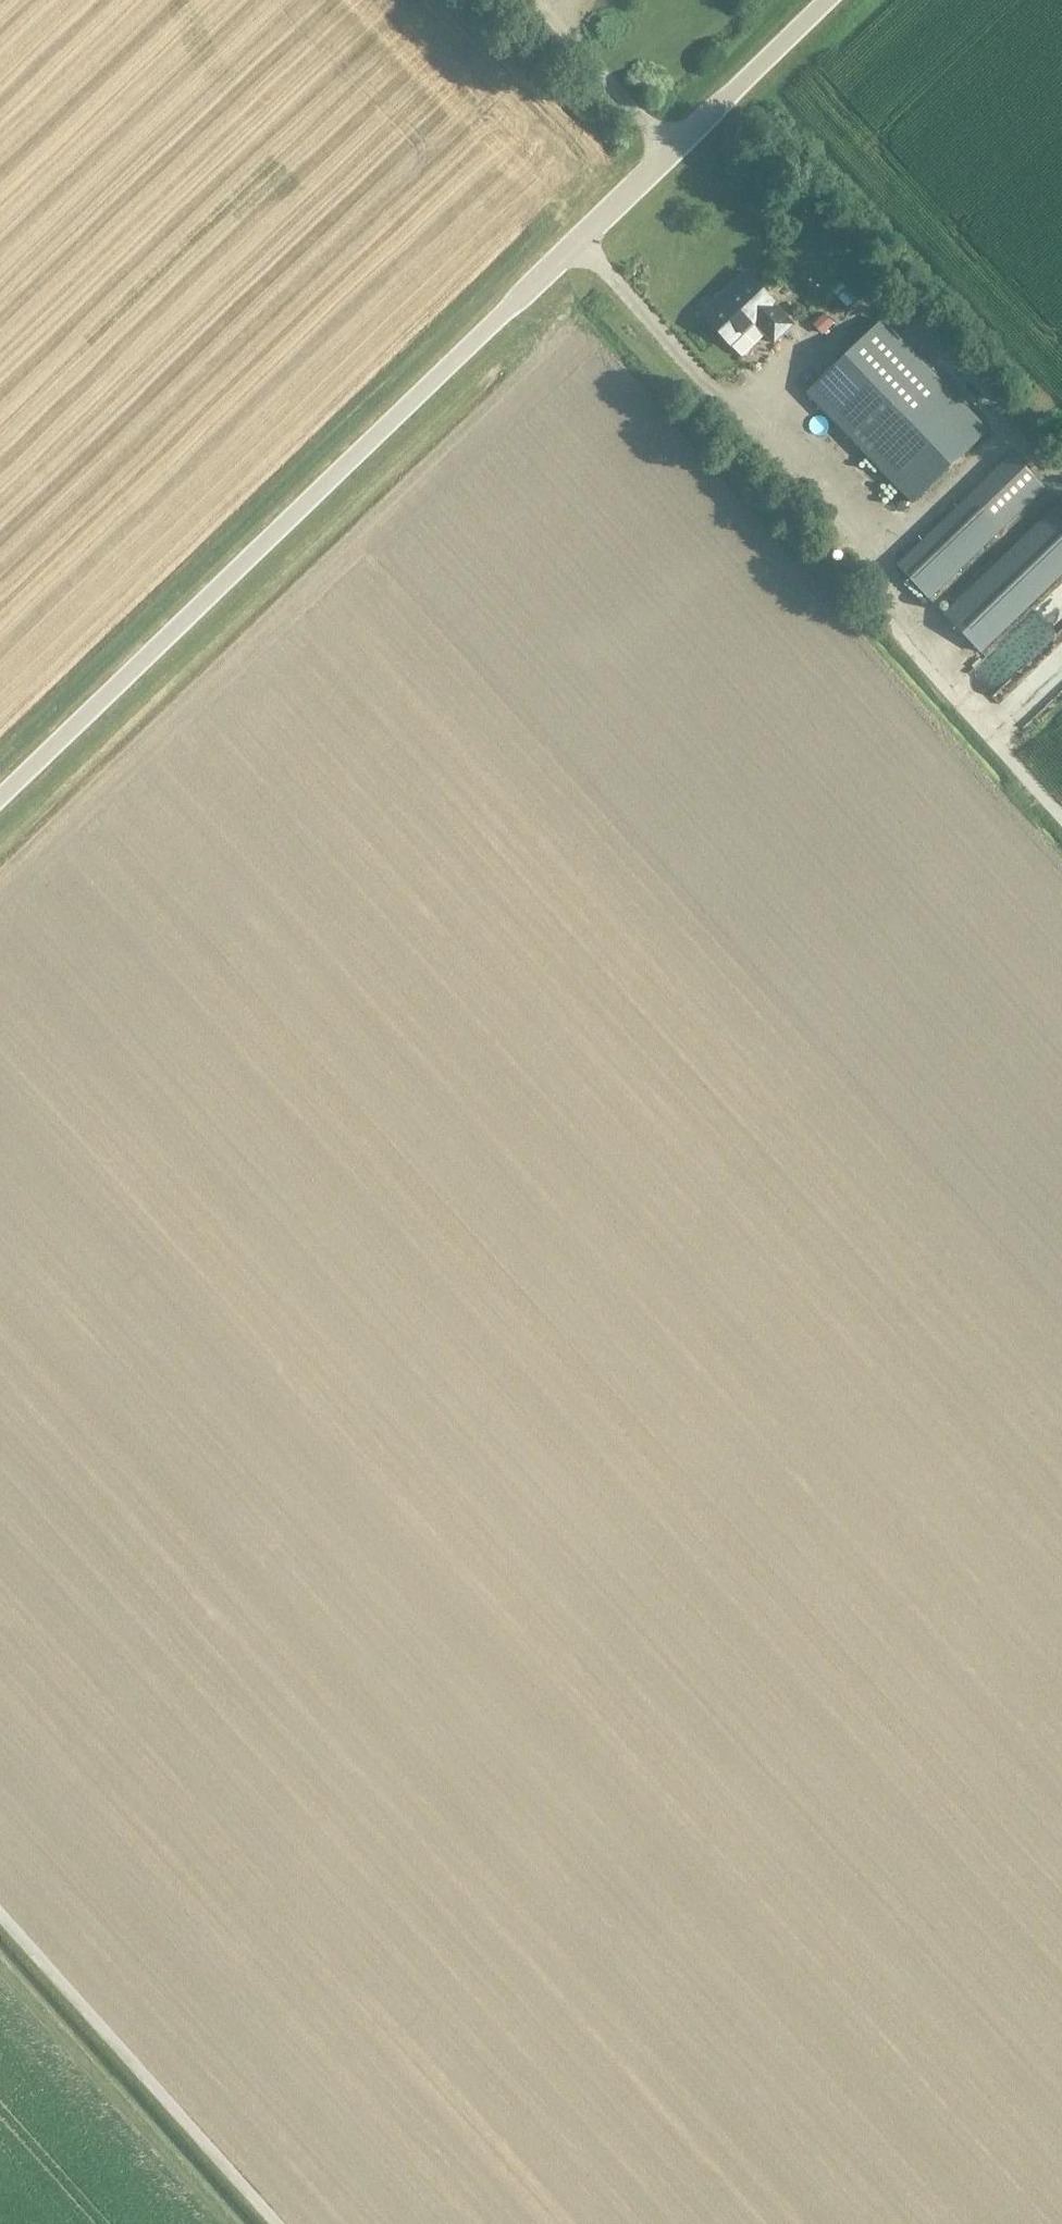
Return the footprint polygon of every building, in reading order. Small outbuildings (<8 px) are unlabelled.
[(827,246),(816,257),(868,304),(879,292),(827,246)] [(773,344),(791,325),(772,305),(774,304),(744,273),(700,315),(730,346),(754,324),(773,344)] [(911,503),(986,430),(881,321),(806,393),(911,503)] [(928,598),(1042,488),(1010,455),(896,565),(928,598)] [(1061,571),(1061,509),(1057,504),(943,614),(979,651),(1061,571)]
